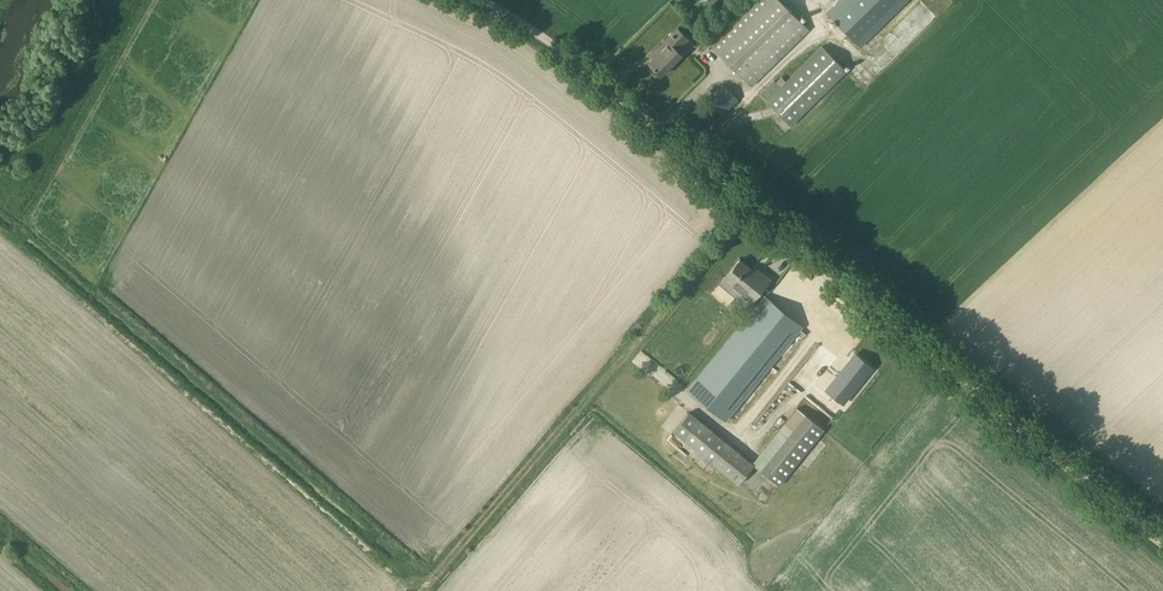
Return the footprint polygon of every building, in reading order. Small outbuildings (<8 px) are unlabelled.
[(781,0),(755,0),(710,44),(751,86),(809,29),(781,0)] [(827,14),(859,47),(909,0),(841,0),(827,14)] [(689,39),(678,28),(656,49),(659,52),(649,62),(661,75),(682,55),(677,50),(689,39)] [(791,125),(799,117),(847,71),(822,45),(780,86),(774,81),(760,95),(791,125)] [(723,84),(706,100),(721,116),(738,99),(723,84)] [(740,260),(721,283),(736,296),(741,291),(752,300),(770,279),(760,271),(757,274),(740,260)] [(688,390),(725,420),(795,335),(790,331),(758,305),(745,321),(716,357),(688,390)] [(795,335),(800,328),(795,324),(790,331),(795,335)] [(855,352),(825,390),(844,405),(874,367),(855,352)] [(779,486),(824,430),(796,407),(752,463),(754,464),(753,466),(779,486)] [(752,463),(689,412),(673,432),(738,484),(753,466),(754,464),(752,463)]
